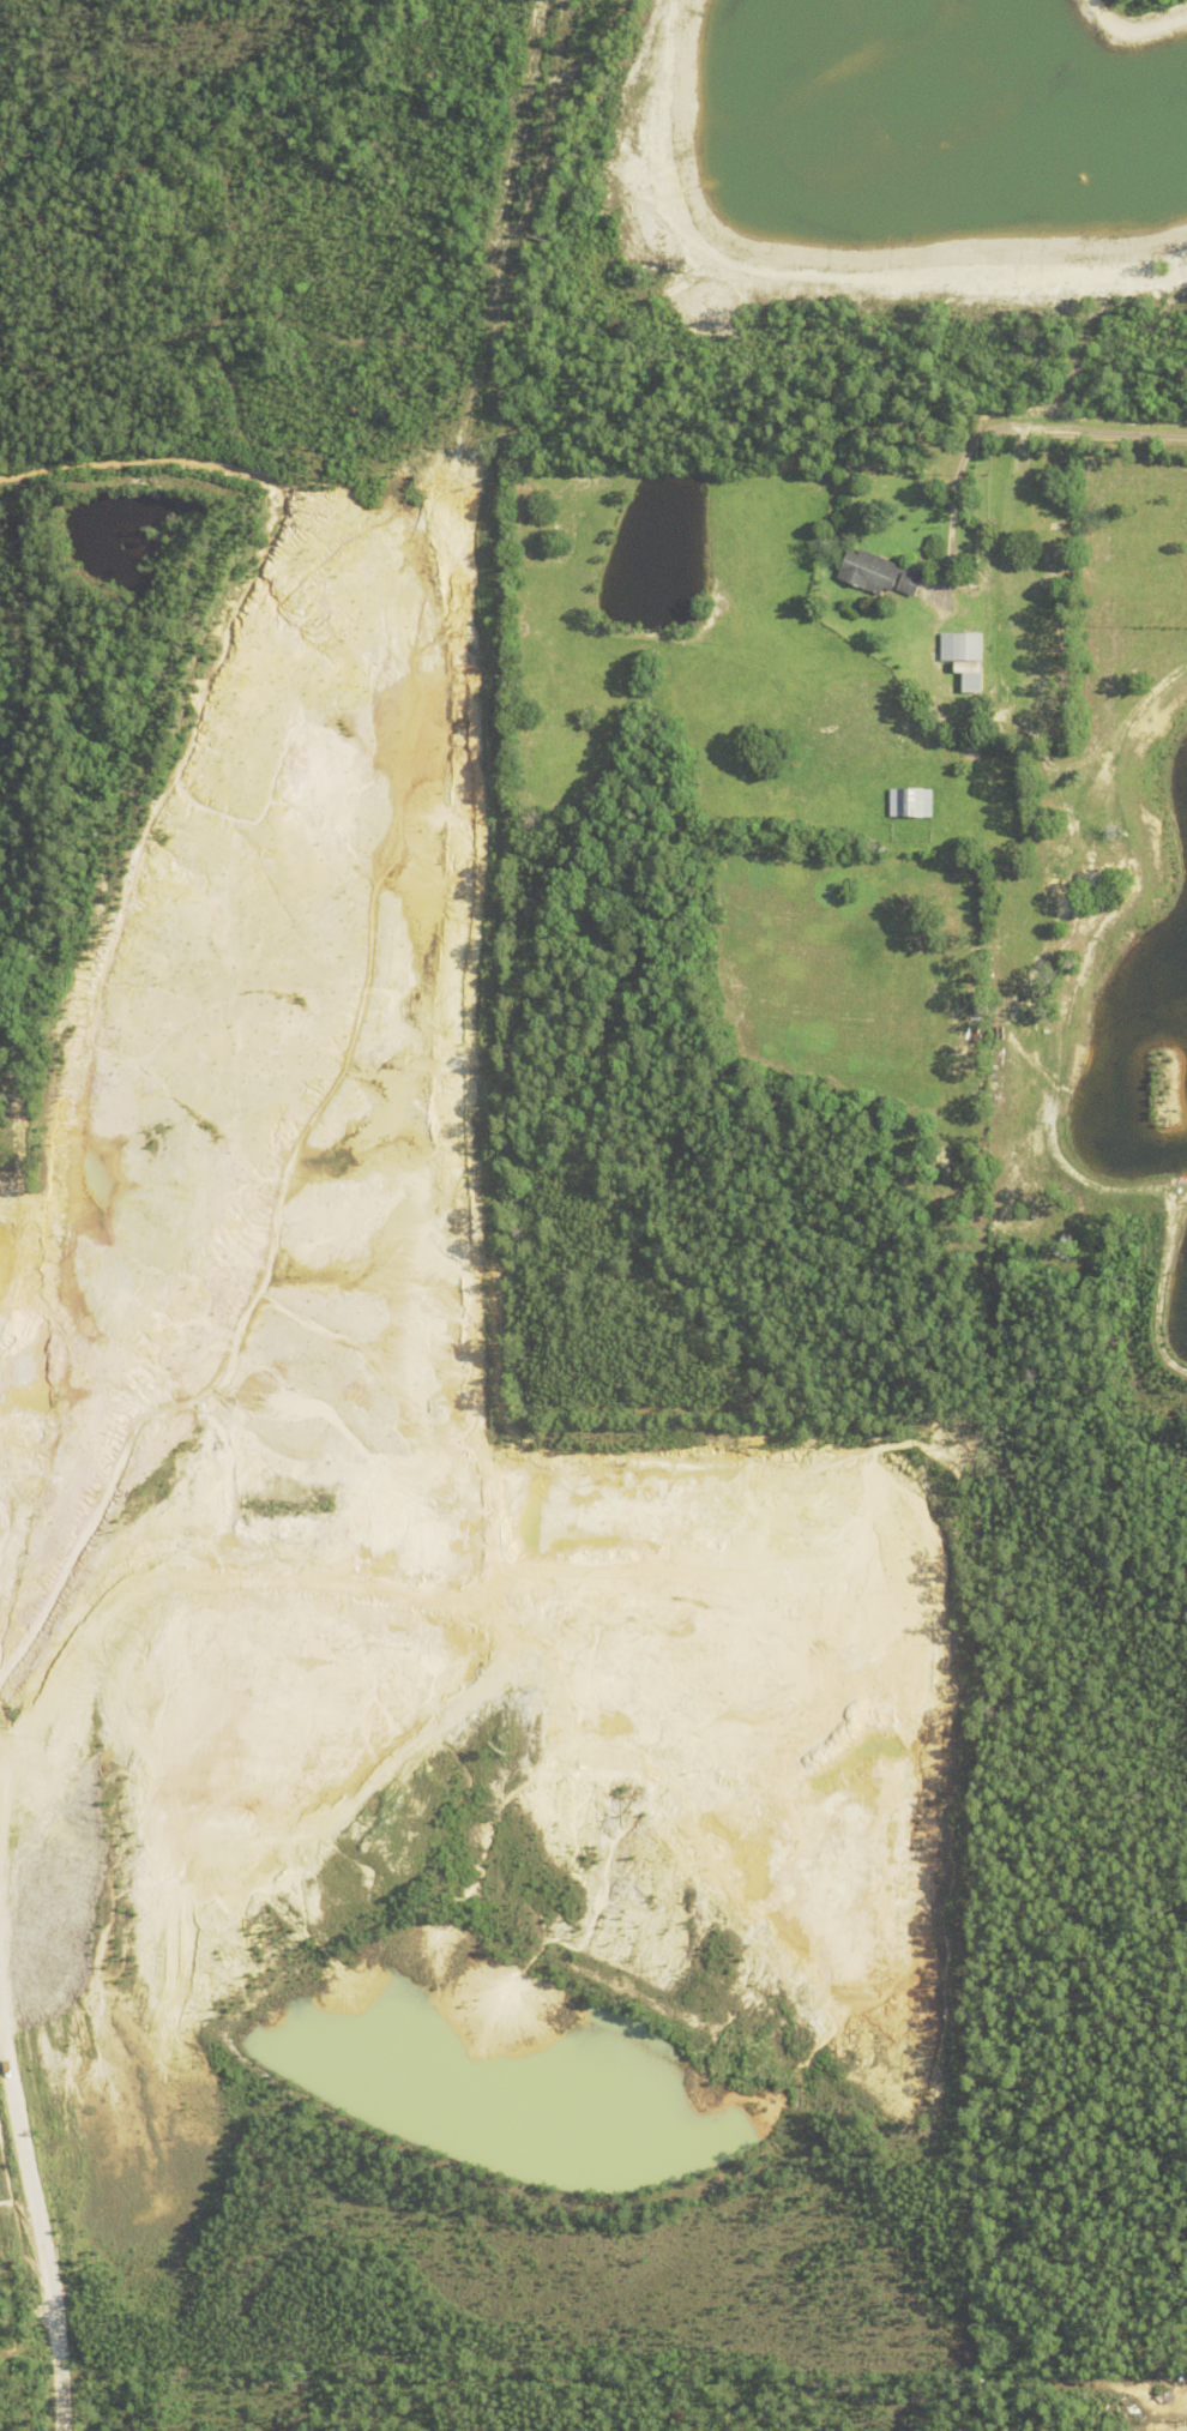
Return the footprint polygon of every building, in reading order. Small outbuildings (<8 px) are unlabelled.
[(914,596),(897,589),(903,573),(899,572),(892,591),(884,588),(881,595),(837,576),(849,548),(860,553),(861,548),(923,574),(914,596)] [(960,571),(970,571),(970,582),(960,582),(960,571)] [(941,660),(941,632),(982,632),(982,660),(941,660)] [(960,691),(962,672),(983,672),(983,692),(960,691)] [(891,817),(891,788),(934,788),(933,817),(891,817)]
